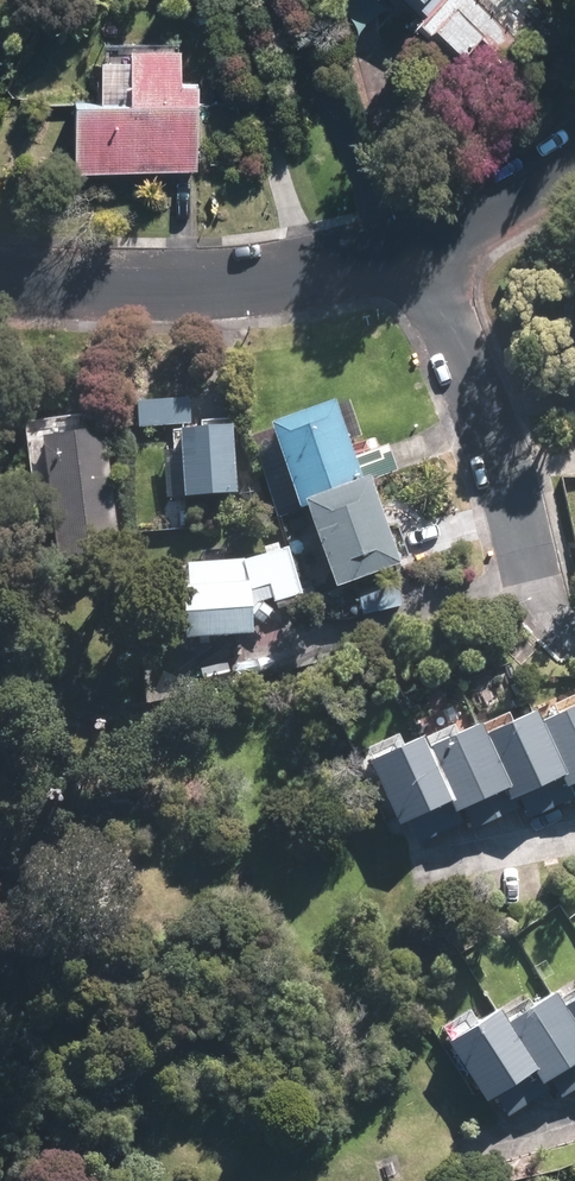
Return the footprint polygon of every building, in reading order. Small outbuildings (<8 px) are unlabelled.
[(399,35),(430,0),(359,0),(399,35)] [(458,0),(430,0),(399,35),(466,93),(509,46),(458,0)] [(94,113),(60,114),(64,185),(196,178),(191,80),(174,81),(172,52),(105,55),(106,70),(92,70),(94,113)] [(193,391),(142,392),(142,424),(194,423),(193,391)] [(343,399),(285,420),(313,501),(372,481),(343,399)] [(245,489),(241,422),(191,424),(194,491),(245,489)] [(115,427),(55,433),(67,554),(126,548),(115,427)] [(383,481),(324,501),(352,579),(411,559),(383,481)] [(290,546),(253,556),(266,603),(303,593),(290,546)] [(398,573),(362,582),(369,613),(405,604),(398,573)] [(258,579),(209,578),(207,632),(256,633),(258,579)] [(546,714),(574,782),(574,703),(546,714)] [(540,709),(493,729),(521,796),(527,794),(535,814),(574,798),(566,778),(568,777),(540,709)] [(486,721),(438,741),(466,809),(473,806),(481,826),(519,810),(511,790),(514,789),(486,721)] [(429,735),(381,755),(409,823),(415,820),(423,840),(462,824),(454,804),(456,803),(429,735)] [(515,1016),(555,1077),(560,1074),(570,1089),(574,1086),(574,1014),(558,988),(515,1016)] [(499,1008),(456,1036),(497,1097),(501,1094),(513,1111),(549,1087),(537,1070),(540,1069),(499,1008)]
